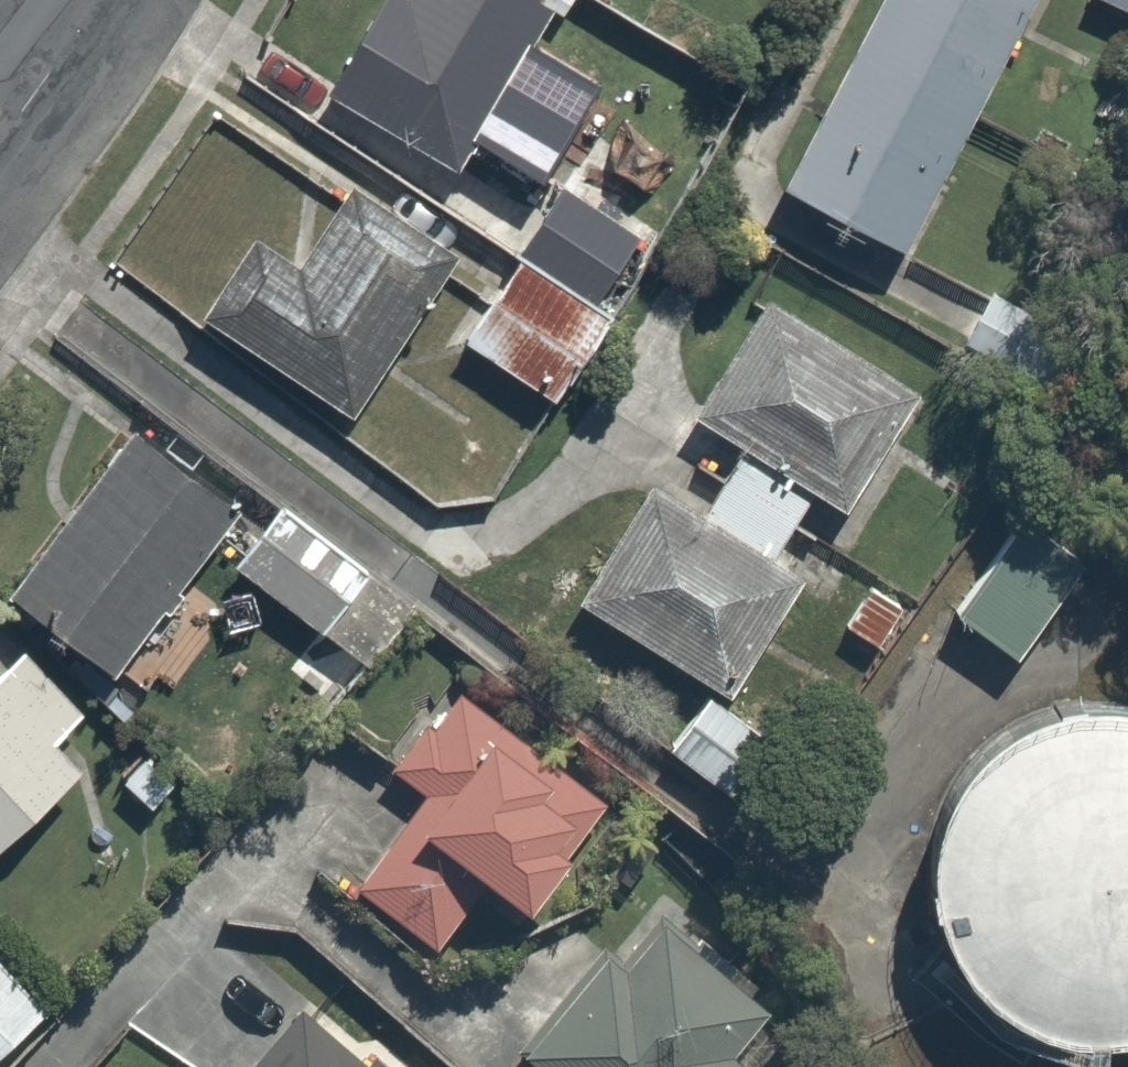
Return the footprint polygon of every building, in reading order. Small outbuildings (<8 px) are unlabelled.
[(330,96),(455,162),(467,138),(523,168),(580,61),(542,41),(564,0),(381,0),(330,96)] [(783,181),(899,242),(1027,0),(879,0),(783,181)] [(524,249),(610,305),(656,234),(569,179),(524,249)] [(356,410),(455,249),(357,189),(315,259),(260,226),(204,317),(356,410)] [(610,305),(524,249),(468,336),(554,392),(610,305)] [(739,455),(815,500),(857,525),(934,394),(770,298),(693,428),(739,455)] [(242,492),(145,421),(6,612),(103,683),(242,492)] [(815,500),(739,455),(734,463),(705,512),(655,482),(581,607),(741,701),(815,577),(848,596),(867,565),(800,526),(815,500)] [(426,613),(285,507),(241,566),(382,672),(426,613)] [(1089,562),(1026,514),(952,611),(1015,659),(1089,562)] [(81,764),(62,743),(92,717),(32,649),(2,675),(0,673),(0,836),(81,764)] [(606,804),(457,685),(399,758),(428,782),(350,880),(445,955),(505,880),(530,900),(606,804)] [(755,735),(706,696),(670,741),(719,780),(755,735)] [(1105,1039),(1127,1036),(1127,728),(1115,725),(1076,727),(1039,738),(1006,759),(978,786),(959,820),(948,858),(947,897),(955,935),(973,970),(998,999),(1030,1021),(1067,1035),(1105,1039)] [(611,953),(528,1053),(545,1066),(749,1066),(793,1013),(670,912),(626,965),(611,953)] [(0,939),(0,1065),(63,1007),(0,939)] [(303,1000),(243,1066),(380,1066),(303,1000)]
